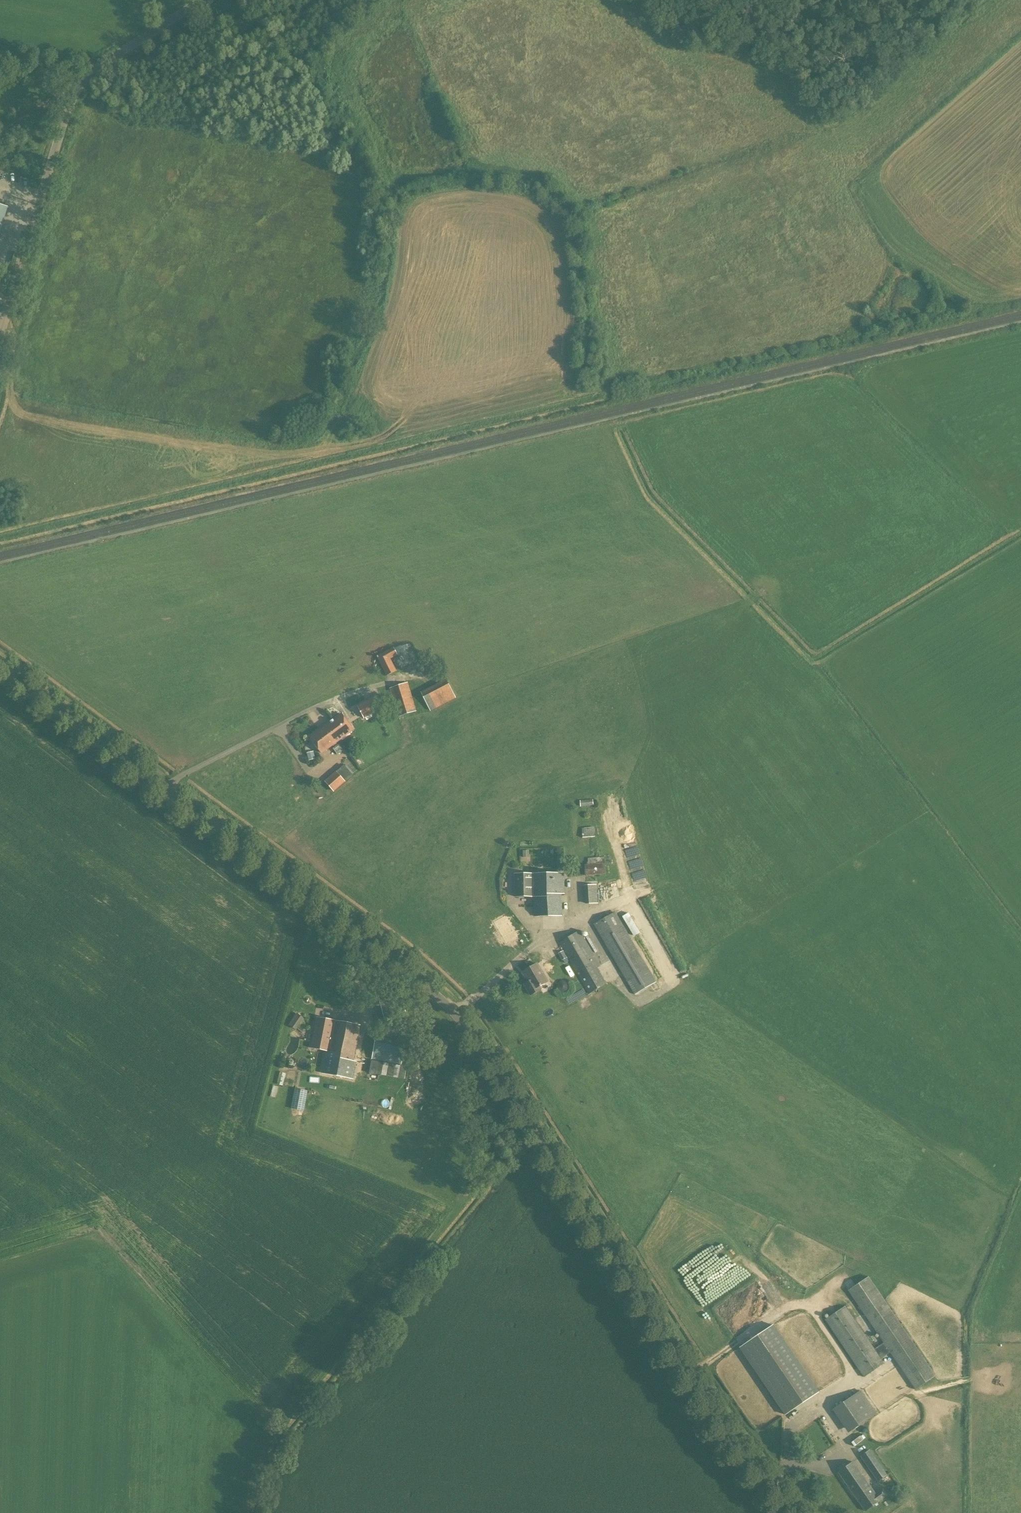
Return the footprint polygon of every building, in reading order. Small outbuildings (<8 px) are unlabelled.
[(398,655),(394,647),(377,656),(387,676),(397,671),(391,658),(398,655)] [(421,692),(430,710),(455,697),(446,679),(421,692)] [(389,688),(398,716),(416,711),(408,682),(389,688)] [(375,696),(357,706),(364,719),(382,708),(375,696)] [(341,713),(330,722),(336,729),(331,732),(338,741),(353,730),(341,713)] [(336,729),(330,722),(310,737),(322,753),(338,741),(331,732),(336,729)] [(338,745),(333,748),(338,754),(342,751),(338,745)] [(336,771),(325,781),(325,782),(334,792),(346,782),(345,781),(353,775),(344,765),(336,772),(336,771)] [(582,828),(583,838),(595,837),(594,827),(582,828)] [(585,864),(585,876),(605,875),(604,857),(588,858),(588,864),(585,864)] [(534,884),(534,896),(535,916),(562,915),(561,894),(563,894),(563,873),(532,874),(532,884),(534,884)] [(515,896),(534,896),(534,884),(532,884),(532,874),(515,874),(515,896)] [(584,885),(585,904),(598,903),(597,884),(584,885)] [(614,912),(594,923),(635,993),(655,981),(614,912)] [(506,918),(496,924),(503,936),(513,930),(506,918)] [(607,984),(598,968),(601,967),(580,930),(559,943),(589,994),(607,984)] [(529,982),(524,984),(530,995),(540,989),(539,986),(548,981),(538,963),(523,972),(529,982)] [(570,987),(570,986),(569,985),(569,984),(568,982),(567,981),(566,981),(565,981),(564,980),(563,980),(562,981),(561,981),(560,982),(559,982),(558,983),(558,984),(557,985),(557,986),(557,987),(557,988),(558,989),(558,990),(559,990),(559,991),(560,992),(561,992),(561,993),(563,993),(564,993),(565,993),(566,992),(567,992),(568,991),(568,990),(569,990),(569,989),(570,988),(570,987)] [(297,1013),(288,1025),(296,1030),(304,1018),(297,1013)] [(311,1047),(327,1051),(329,1051),(335,1021),(317,1017),(311,1047)] [(329,1051),(327,1051),(323,1073),(353,1079),(356,1060),(354,1059),(360,1026),(335,1021),(329,1051)] [(376,1037),(372,1059),(402,1064),(407,1043),(376,1037)] [(291,1109),(304,1111),(308,1091),(295,1088),(291,1109)] [(890,1352),(915,1389),(936,1375),(869,1276),(848,1290),(883,1342),(875,1348),(846,1306),(825,1320),(864,1377),(885,1363),(881,1358),(890,1352)] [(740,1347),(785,1415),(819,1392),(773,1325),(740,1347)] [(861,1390),(832,1409),(848,1433),(877,1413),(861,1390)] [(860,1456),(878,1481),(887,1475),(870,1450),(860,1456)] [(853,1462),(838,1472),(865,1510),(887,1495),(883,1488),(875,1494),(853,1462)]
